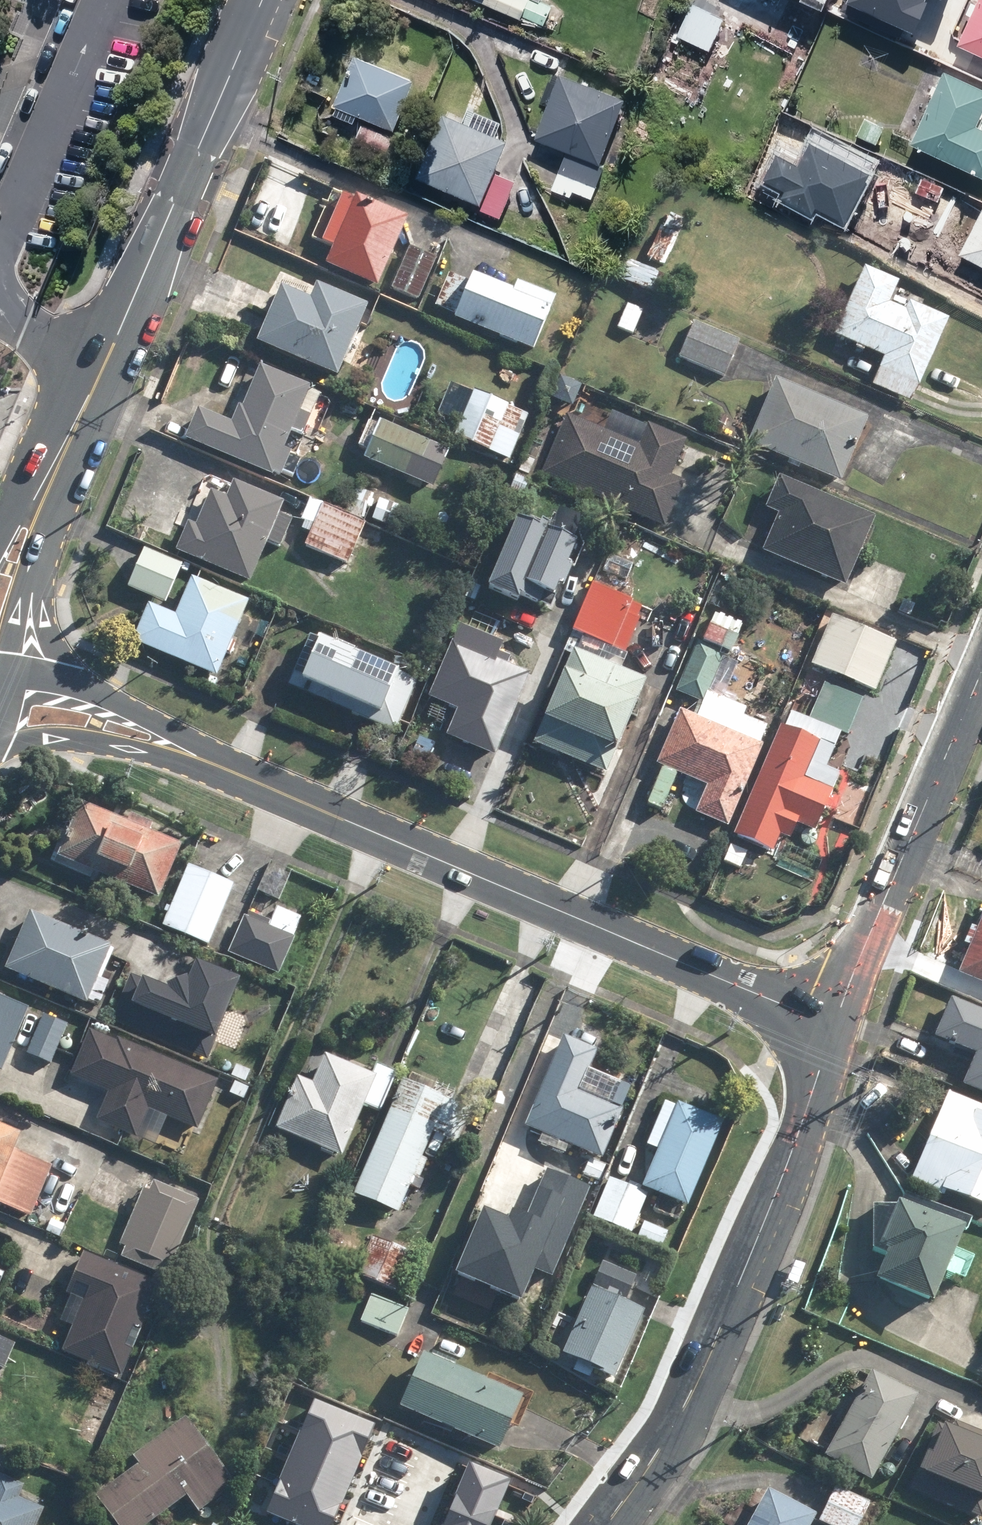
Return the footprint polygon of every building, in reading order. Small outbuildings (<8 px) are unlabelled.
[(540,0),(529,0),(522,15),(546,26),(555,7),(540,0)] [(865,19),(922,48),(942,9),(924,0),(874,0),(865,19)] [(961,43),(981,53),(981,0),(961,43)] [(694,2),(678,35),(713,52),(729,19),(694,2)] [(399,128),(420,77),(358,52),(337,103),(399,128)] [(948,70),(916,143),(981,172),(981,125),(980,124),(981,120),(981,85),(948,70)] [(631,96),(562,71),(538,138),(569,149),(554,189),(592,202),(631,96)] [(512,137),(449,110),(421,175),(484,202),(512,137)] [(888,123),(866,114),(859,134),(881,143),(888,123)] [(397,136),(367,122),(355,148),(385,161),(397,136)] [(518,180),(501,172),(485,210),(502,218),(518,180)] [(952,209),(930,197),(914,227),(937,238),(917,277),(965,301),(981,269),(981,205),(959,194),(952,209)] [(381,291),(412,219),(360,197),(329,268),(381,291)] [(667,265),(687,217),(668,209),(648,258),(667,265)] [(443,260),(413,247),(395,288),(424,301),(443,260)] [(628,260),(620,279),(658,294),(666,275),(628,260)] [(904,282),(867,266),(837,334),(885,356),(873,385),(915,403),(952,320),(914,303),(910,311),(894,304),(904,282)] [(473,283),(453,274),(440,307),(460,315),(458,320),(539,353),(561,299),(521,283),(518,291),(477,274),(473,283)] [(345,378),(373,309),(323,289),(316,304),(283,290),(261,345),(345,378)] [(637,335),(646,311),(628,304),(619,328),(637,335)] [(695,321),(680,358),(729,377),(743,340),(695,321)] [(304,414),(315,385),(261,364),(245,404),(242,402),(233,424),(196,409),(185,437),(286,477),(297,451),(289,447),(296,430),(306,434),(312,417),(304,414)] [(777,377),(750,439),(842,480),(870,418),(777,377)] [(531,414),(461,385),(442,430),(512,460),(531,414)] [(608,428),(565,410),(537,474),(668,529),(689,481),(675,475),(691,439),(649,421),(648,425),(615,411),(608,428)] [(382,421),(367,459),(436,487),(452,449),(382,421)] [(880,517),(783,475),(768,508),(781,514),(765,550),(850,587),(880,517)] [(282,548),(296,519),(285,514),(290,505),(237,480),(229,497),(214,490),(198,523),(191,520),(178,547),(254,583),(273,544),(282,548)] [(346,515),(368,524),(371,518),(381,494),(359,485),(346,515)] [(381,494),(371,518),(394,527),(404,503),(381,494)] [(309,500),(300,528),(310,534),(308,546),(351,567),(368,524),(346,515),(309,500)] [(585,542),(518,516),(490,587),(543,608),(550,591),(563,597),(585,542)] [(147,549),(131,585),(167,601),(183,565),(147,549)] [(251,602),(195,578),(180,615),(151,603),(134,642),(220,677),(251,602)] [(596,583),(576,630),(628,652),(648,605),(596,583)] [(836,615),(815,664),(877,691),(898,641),(836,615)] [(523,703),(535,675),(497,659),(505,641),(463,623),(431,696),(459,708),(447,735),(495,755),(518,701),(523,703)] [(703,642),(735,655),(742,638),(710,625),(703,642)] [(322,637),(303,679),(386,715),(404,674),(322,637)] [(610,776),(651,677),(576,646),(535,745),(610,776)] [(723,657),(699,646),(679,690),(703,701),(723,657)] [(828,683),(813,719),(850,735),(866,699),(828,683)] [(680,710),(656,765),(706,787),(695,811),(730,827),(765,746),(680,710)] [(797,841),(803,826),(820,833),(837,793),(805,779),(824,736),(785,719),(734,836),(776,854),(784,835),(797,841)] [(182,842),(85,804),(61,862),(158,900),(182,842)] [(215,947),(239,883),(186,864),(163,928),(215,947)] [(305,918),(278,908),(272,923),(247,914),(230,956),(283,976),(305,918)] [(91,1002),(114,944),(31,910),(7,967),(91,1002)] [(962,973),(981,982),(981,925),(962,973)] [(189,989),(135,966),(111,1020),(213,1064),(248,986),(200,965),(189,989)] [(31,1008),(0,995),(0,1070),(6,1073),(31,1008)] [(951,996),(930,1044),(976,1063),(967,1083),(981,1090),(981,1009),(951,996)] [(75,1020),(46,1008),(27,1055),(56,1067),(75,1020)] [(108,1098),(97,1120),(160,1148),(172,1122),(196,1133),(219,1081),(93,1025),(69,1080),(108,1098)] [(593,1063),(560,1049),(528,1127),(608,1161),(629,1112),(581,1092),(593,1063)] [(379,1079),(327,1053),(312,1083),(302,1078),(278,1126),(340,1157),(379,1079)] [(423,1186),(432,1165),(422,1161),(436,1130),(462,1142),(477,1107),(406,1076),(354,1194),(403,1216),(417,1183),(423,1186)] [(947,1093),(914,1181),(981,1207),(981,1106),(947,1093)] [(725,1120),(669,1097),(650,1143),(661,1148),(645,1188),(690,1206),(725,1120)] [(25,1133),(0,1123),(0,1195),(25,1133)] [(652,1196),(612,1175),(592,1214),(632,1234),(652,1196)] [(170,1278),(201,1202),(150,1181),(119,1257),(170,1278)] [(905,1192),(883,1244),(893,1248),(878,1282),(938,1308),(975,1221),(905,1192)] [(440,1306),(481,1325),(493,1300),(482,1295),(496,1266),(554,1293),(576,1246),(487,1205),(440,1306)] [(582,1215),(563,1210),(556,1235),(575,1241),(582,1215)] [(670,1229),(645,1219),(638,1238),(663,1247),(670,1229)] [(159,1285),(81,1253),(68,1284),(84,1290),(59,1353),(121,1378),(135,1346),(128,1343),(134,1329),(140,1332),(159,1285)] [(559,1310),(542,1344),(577,1361),(573,1371),(591,1379),(596,1370),(616,1379),(659,1289),(603,1262),(577,1318),(559,1310)] [(401,1338),(410,1309),(381,1300),(372,1328),(401,1338)] [(21,1345),(0,1337),(0,1367),(12,1371),(21,1345)] [(426,1355),(404,1404),(498,1446),(520,1397),(426,1355)] [(921,1394),(872,1371),(864,1388),(878,1395),(872,1408),(854,1400),(828,1455),(880,1480),(921,1394)] [(116,1524),(154,1524),(189,1497),(198,1508),(236,1477),(186,1415),(90,1492),(116,1524)] [(953,1420),(951,1427),(941,1423),(922,1470),(981,1494),(981,1431),(953,1420)] [(351,1502),(363,1477),(377,1484),(394,1449),(346,1426),(317,1488),(307,1483),(288,1523),(291,1524),(400,1524),(351,1502)] [(290,1480),(256,1464),(228,1522),(235,1524),(269,1524),(290,1480)] [(47,1505),(25,1496),(29,1485),(0,1474),(0,1524),(39,1524),(47,1505)] [(872,1502),(835,1487),(821,1519),(835,1524),(862,1524),(872,1502)] [(818,1514),(772,1491),(754,1524),(812,1524),(818,1514)]
